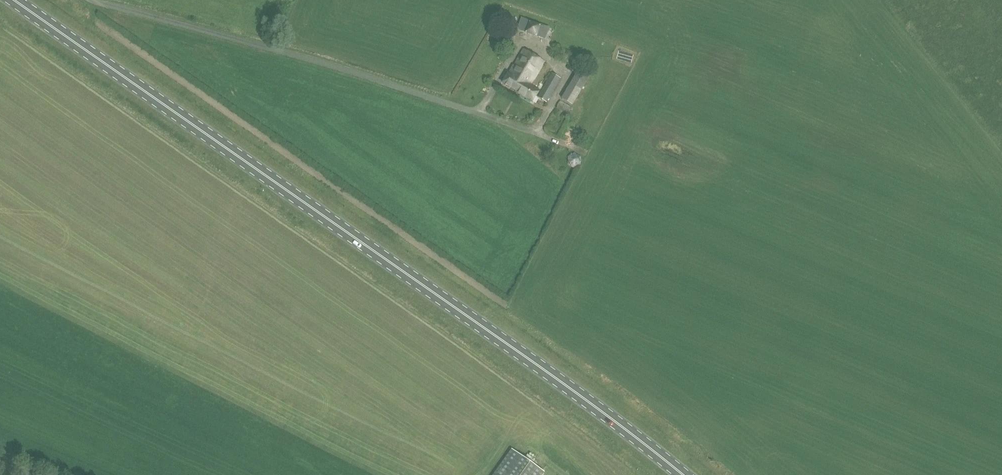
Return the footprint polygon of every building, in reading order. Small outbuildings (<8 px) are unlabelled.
[(549,29),(521,19),(517,29),(546,39),(549,29)] [(533,102),(539,92),(540,91),(530,85),(544,62),(524,50),(509,75),(508,74),(503,82),(517,91),(516,92),(533,102)] [(589,77),(589,76),(592,72),(582,66),(579,71),(578,70),(561,99),(573,106),(589,77)] [(552,74),(538,98),(546,102),(560,79),(552,74)] [(560,101),(556,108),(569,115),(573,109),(560,101)] [(572,162),(578,166),(582,161),(576,157),(572,162)] [(513,450),(496,474),(540,474),(542,471),(513,450)]
